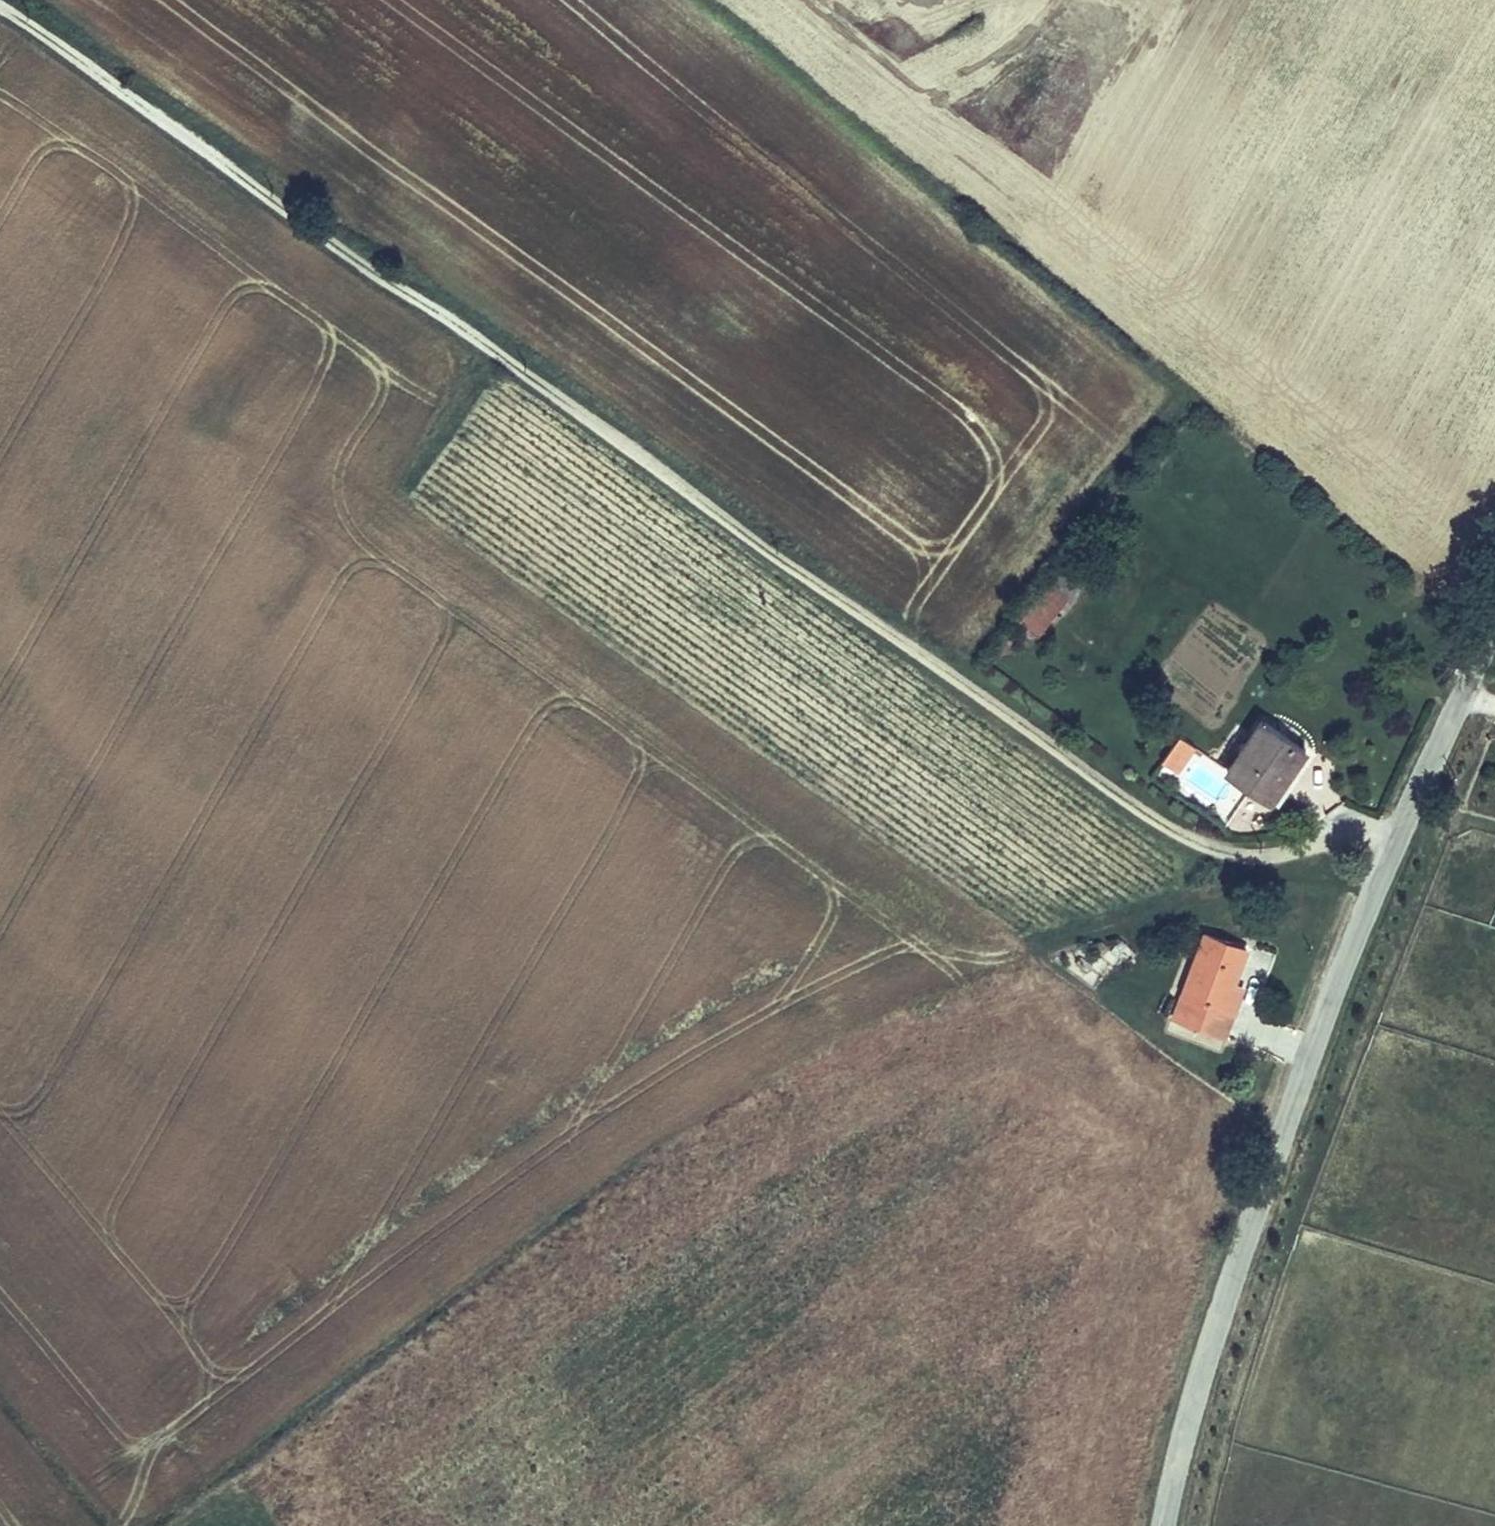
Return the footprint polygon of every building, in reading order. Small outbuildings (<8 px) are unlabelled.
[(1039,636),(1086,577),(1067,563),(1016,620),(1039,636)] [(1274,802),(1310,748),(1258,715),(1221,766),(1274,802)] [(1197,746),(1177,733),(1159,761),(1178,773),(1197,746)] [(1227,1039),(1247,983),(1238,980),(1249,946),(1203,929),(1169,1017),(1227,1039)]
